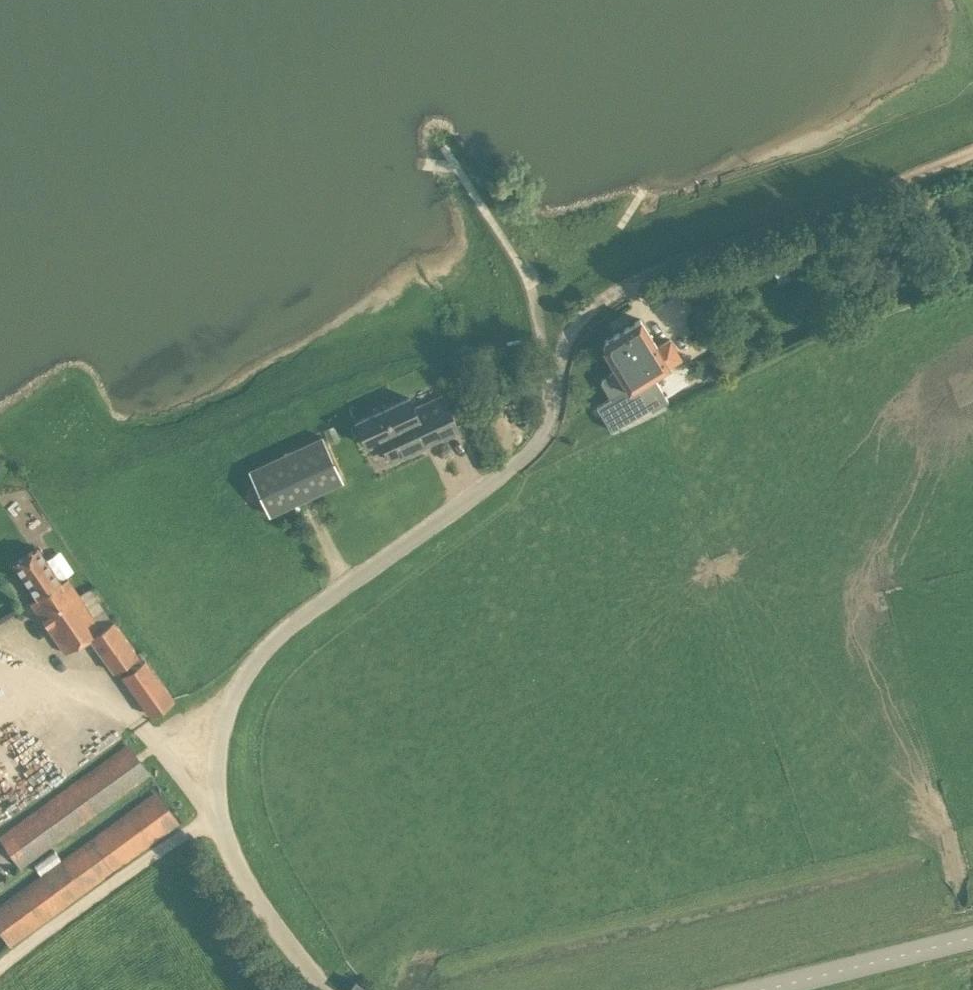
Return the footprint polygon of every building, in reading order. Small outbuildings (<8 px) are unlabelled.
[(651,382),(656,380),(653,375),(668,366),(669,367),(682,358),(670,339),(657,347),(640,319),(621,331),(635,353),(639,351),(646,362),(641,365),(651,382)] [(668,399),(656,380),(651,382),(641,365),(646,362),(639,351),(635,353),(621,331),(606,340),(603,348),(616,369),(602,378),(601,383),(610,397),(597,406),(610,429),(649,407),(651,409),(668,399)] [(391,459),(438,437),(458,428),(448,407),(419,420),(409,399),(358,422),(367,443),(381,437),(391,459)] [(269,518),(342,484),(322,441),(249,474),(269,518)] [(60,583),(48,565),(37,548),(15,563),(27,580),(38,597),(30,602),(65,653),(90,637),(114,671),(138,654),(114,619),(102,627),(68,578),(60,583)] [(145,658),(121,675),(150,716),(174,698),(145,658)] [(128,742),(0,835),(0,839),(21,868),(150,773),(128,742)] [(157,789),(118,818),(0,905),(0,926),(1,927),(5,933),(13,944),(180,823),(157,789)] [(348,989),(370,989),(355,980),(348,989)]
